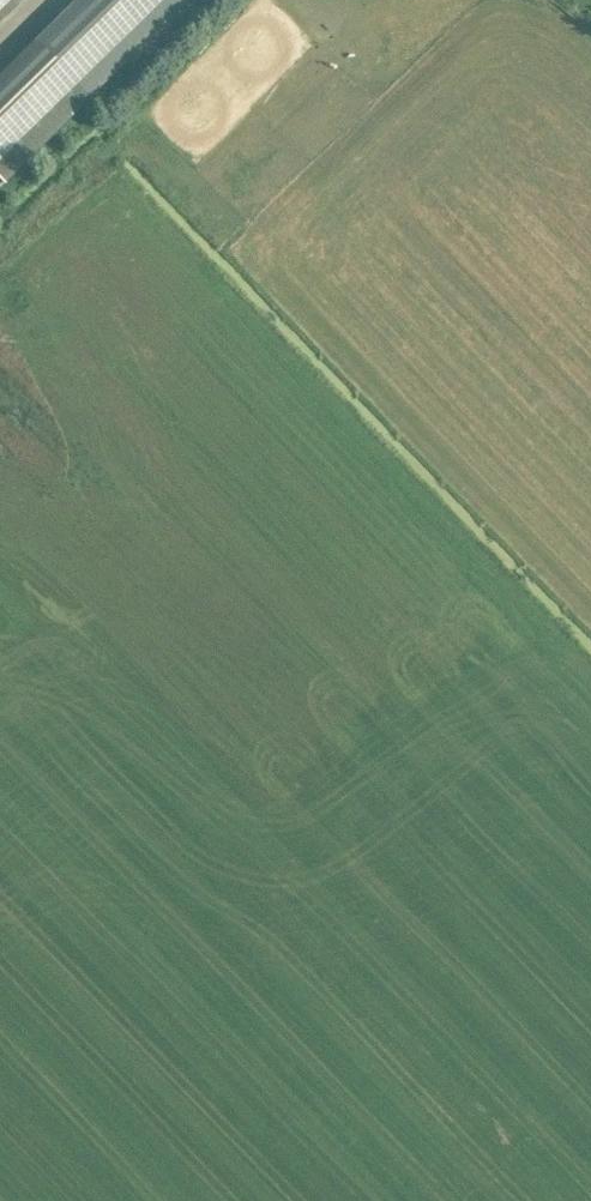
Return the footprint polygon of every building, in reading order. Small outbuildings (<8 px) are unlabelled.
[(89,99),(111,78),(57,23),(36,44),(89,99)]
